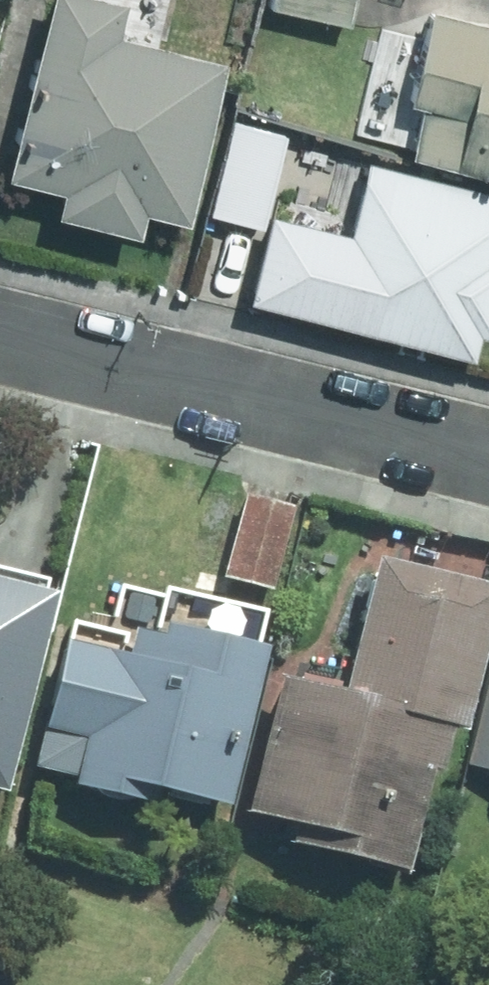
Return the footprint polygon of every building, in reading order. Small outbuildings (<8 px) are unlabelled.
[(152,191),(196,202),(230,51),(129,28),(136,0),(47,0),(10,159),(72,173),(63,208),(144,227),(152,191)] [(271,5),(357,21),(360,0),(271,0),(271,5)] [(432,19),(412,97),(422,100),(411,147),(488,166),(488,33),(432,19)] [(373,159),(360,219),(275,201),(291,126),(236,114),(216,209),(262,219),(246,298),(478,348),(484,322),(488,323),(488,184),(373,159)] [(283,579),(295,509),(246,500),(233,571),(283,579)] [(418,865),(442,770),(462,775),(488,667),(488,595),(385,569),(357,680),(293,664),(252,823),(418,865)] [(0,576),(0,781),(15,785),(61,590),(0,576)] [(139,652),(80,639),(61,726),(127,740),(119,778),(234,803),(267,652),(145,625),(139,652)] [(470,776),(488,780),(488,698),(470,776)]
